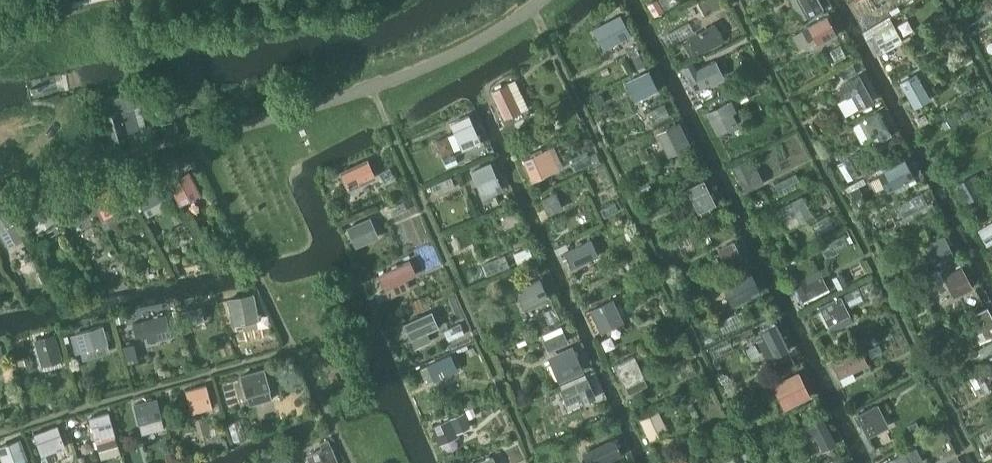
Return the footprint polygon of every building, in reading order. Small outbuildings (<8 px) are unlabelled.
[(807,15),(822,8),(818,0),(799,0),(807,15)] [(659,1),(649,6),(655,15),(664,10),(659,1)] [(620,15),(601,25),(611,44),(630,34),(620,15)] [(808,25),(802,29),(807,38),(813,34),(818,45),(837,34),(826,15),(808,25)] [(893,22),(865,37),(876,56),(883,52),(903,41),(893,22)] [(688,39),(681,42),(688,57),(695,53),(722,40),(714,24),(687,37),(688,39)] [(639,55),(632,59),(635,67),(636,66),(642,64),(643,63),(639,55)] [(692,61),(683,66),(695,89),(715,79),(707,63),(696,68),(692,61)] [(649,71),(626,81),(635,100),(658,89),(649,71)] [(859,74),(840,85),(846,97),(851,95),(858,108),(869,102),(873,100),(859,74)] [(912,76),(900,83),(913,108),(926,101),(912,76)] [(507,83),(492,90),(505,118),(520,110),(507,83)] [(601,94),(594,98),(597,105),(605,102),(601,94)] [(129,107),(102,114),(109,138),(134,131),(135,135),(148,132),(138,96),(127,99),(129,107)] [(729,100),(705,111),(715,132),(736,123),(730,111),(734,110),(729,100)] [(862,127),(855,131),(861,141),(868,138),(872,136),(878,133),(887,128),(877,110),(858,120),(862,127)] [(469,115),(450,123),(454,132),(461,147),(462,150),(480,142),(469,115)] [(950,117),(942,122),(945,128),(954,123),(950,117)] [(538,119),(529,123),(532,129),(541,125),(538,119)] [(173,122),(172,121),(160,123),(162,135),(163,137),(175,134),(175,133),(173,122)] [(679,121),(657,131),(667,154),(690,144),(686,135),(682,137),(677,127),(681,125),(679,121)] [(542,151),(523,159),(532,180),(551,172),(542,151)] [(895,162),(883,169),(893,187),(913,177),(904,158),(895,162)] [(368,160),(340,173),(347,188),(375,175),(368,160)] [(746,160),(734,166),(746,191),(764,182),(756,167),(751,170),(746,160)] [(489,161),(470,169),(481,193),(483,192),(484,196),(497,190),(495,186),(500,184),(489,161)] [(190,170),(168,181),(180,204),(201,193),(190,170)] [(151,179),(132,190),(143,209),(166,197),(157,181),(153,183),(151,179)] [(704,179),(686,188),(699,213),(700,212),(709,207),(716,204),(704,179)] [(964,187),(961,189),(967,202),(978,196),(971,184),(970,184),(968,182),(963,185),(964,187)] [(112,185),(93,196),(104,217),(124,206),(117,193),(112,185)] [(552,192),(541,198),(548,214),(560,208),(552,192)] [(58,207),(57,208),(62,216),(63,216),(68,225),(87,214),(77,195),(57,206),(58,207)] [(799,195),(774,209),(781,221),(794,214),(798,221),(810,215),(799,195)] [(44,198),(26,210),(38,230),(57,219),(44,198)] [(0,208),(0,236),(4,242),(20,233),(4,206),(0,208)] [(369,217),(347,227),(351,237),(373,227),(369,217)] [(979,228),(988,243),(991,241),(991,220),(979,228)] [(944,234),(924,245),(934,265),(954,255),(944,234)] [(591,240),(564,252),(564,253),(568,261),(571,267),(598,255),(591,240)] [(734,241),(718,249),(726,264),(728,267),(740,261),(739,258),(742,256),(738,248),(735,242),(734,241)] [(527,247),(512,253),(517,263),(531,257),(527,247)] [(564,253),(560,254),(564,263),(568,261),(564,253)] [(410,260),(379,274),(389,296),(408,287),(405,279),(416,274),(410,260)] [(961,267),(947,274),(949,279),(957,294),(972,287),(961,267)] [(819,269),(793,282),(802,300),(810,296),(812,299),(829,290),(819,269)] [(750,272),(727,283),(737,303),(760,291),(750,272)] [(847,284),(843,275),(834,279),(839,288),(847,284)] [(537,278),(514,289),(523,309),(546,297),(537,278)] [(251,293),(225,299),(231,325),(240,323),(239,317),(255,314),(251,293)] [(841,296),(819,306),(821,310),(828,324),(850,314),(843,300),(841,296)] [(613,298),(590,308),(591,310),(592,312),(599,327),(621,316),(613,298)] [(970,324),(979,341),(991,335),(991,316),(986,305),(971,313),(975,321),(970,324)] [(201,306),(181,311),(184,322),(204,317),(201,306)] [(432,312),(405,323),(411,337),(428,330),(438,325),(432,312)] [(126,321),(125,314),(117,315),(119,322),(126,321)] [(143,322),(133,325),(136,337),(146,334),(170,328),(166,314),(142,320),(143,322)] [(776,322),(761,330),(775,356),(789,349),(776,322)] [(103,325),(76,333),(81,350),(108,342),(103,325)] [(563,330),(557,333),(560,340),(567,337),(563,330)] [(53,334),(36,339),(44,365),(61,360),(53,334)] [(860,349),(831,362),(839,378),(852,371),(867,364),(860,349)] [(575,351),(551,362),(559,381),(583,370),(575,351)] [(450,354),(420,367),(426,383),(457,370),(450,354)] [(29,355),(17,359),(19,365),(31,362),(29,355)] [(634,355),(615,364),(625,383),(626,386),(645,377),(634,355)] [(12,362),(4,364),(7,380),(16,378),(12,362)] [(263,368),(241,374),(247,396),(250,404),(272,398),(270,390),(263,368)] [(799,372),(779,381),(791,406),(810,396),(799,372)] [(562,388),(561,389),(567,403),(581,397),(583,402),(596,397),(586,374),(561,385),(562,388)] [(206,384),(186,390),(191,405),(210,399),(206,384)] [(157,398),(135,404),(142,433),(164,427),(157,398)] [(875,405),(856,414),(867,436),(886,427),(875,405)] [(473,407),(467,410),(470,417),(476,414),(473,407)] [(658,409),(639,418),(649,439),(668,430),(658,409)] [(109,411),(90,417),(96,439),(102,459),(120,453),(114,434),(115,434),(109,411)] [(463,413),(452,418),(458,431),(459,431),(469,427),(463,413)] [(823,416),(803,426),(809,438),(815,435),(822,451),(837,444),(823,416)] [(450,417),(434,424),(440,439),(456,432),(450,417)] [(915,422),(908,425),(911,433),(919,429),(915,422)] [(59,425),(36,434),(43,455),(56,450),(54,444),(64,440),(59,425)] [(949,429),(943,432),(947,439),(953,436),(949,429)] [(0,447),(0,453),(4,462),(17,462),(28,459),(21,439),(0,447)] [(306,454),(310,462),(332,462),(337,461),(328,439),(319,443),(321,448),(306,454)] [(588,451),(594,462),(601,462),(621,454),(614,439),(588,451)] [(882,462),(909,462),(904,453),(904,452),(890,459),(882,462)]
